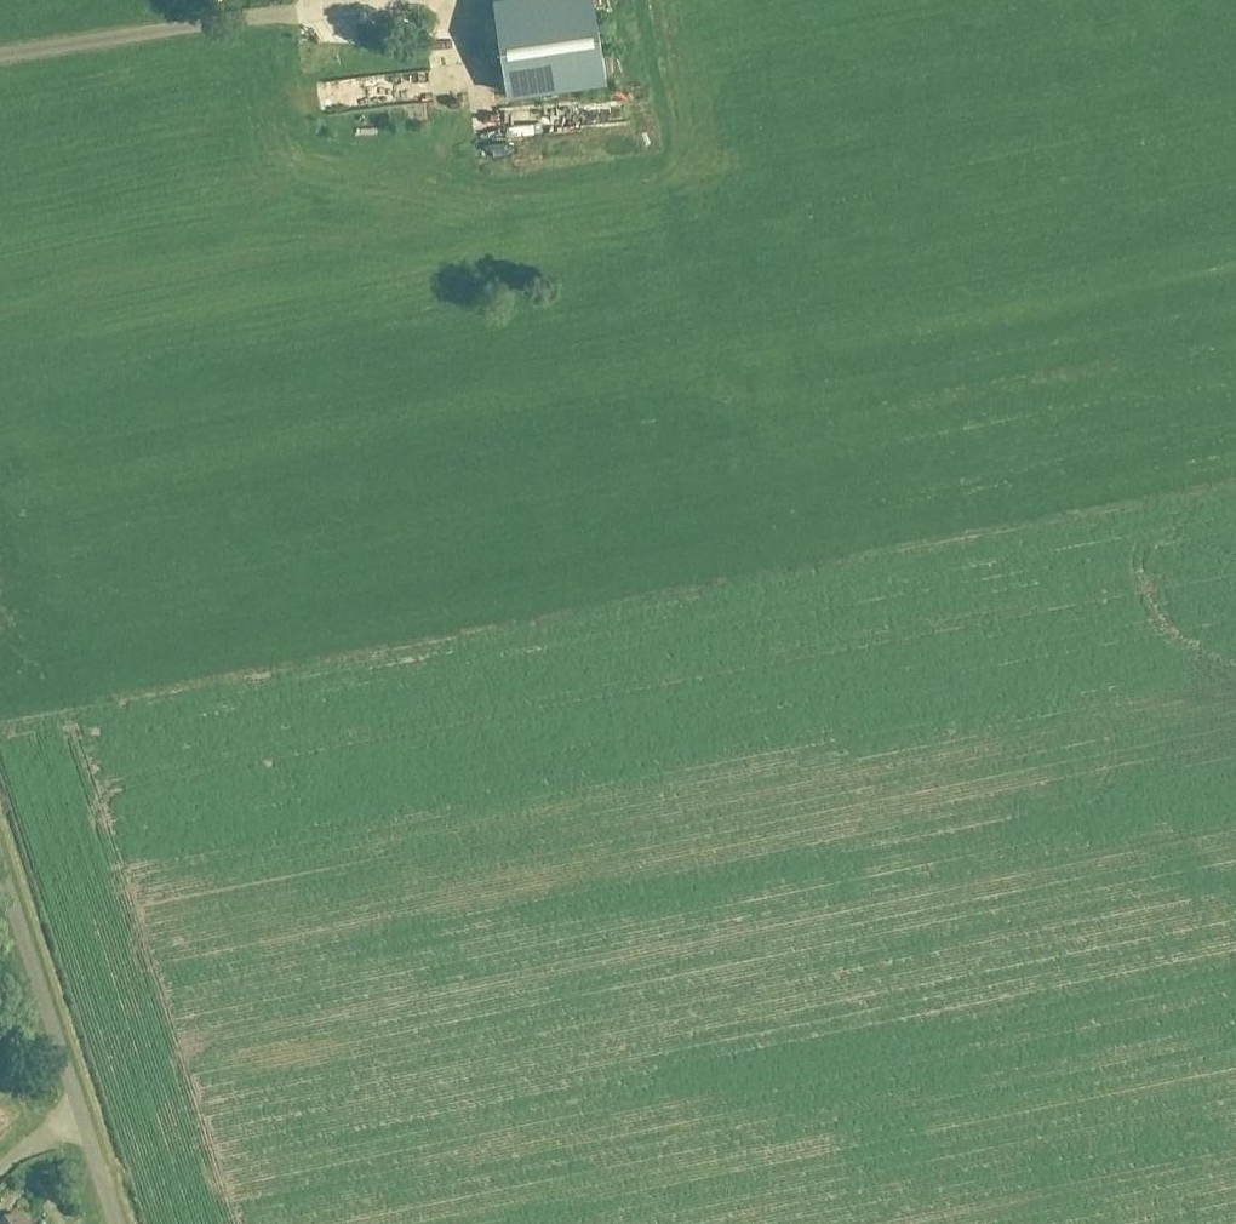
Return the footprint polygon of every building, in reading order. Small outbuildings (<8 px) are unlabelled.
[(509,94),(605,81),(594,0),(496,0),(509,94)] [(434,61),(407,64),(408,75),(371,79),(374,106),(438,98),(434,61)] [(359,107),(372,106),(369,81),(355,82),(359,107)] [(337,111),(353,109),(350,89),(334,91),(337,111)] [(559,109),(520,109),(520,133),(559,132),(559,109)] [(491,111),(493,137),(518,136),(517,110),(491,111)]
